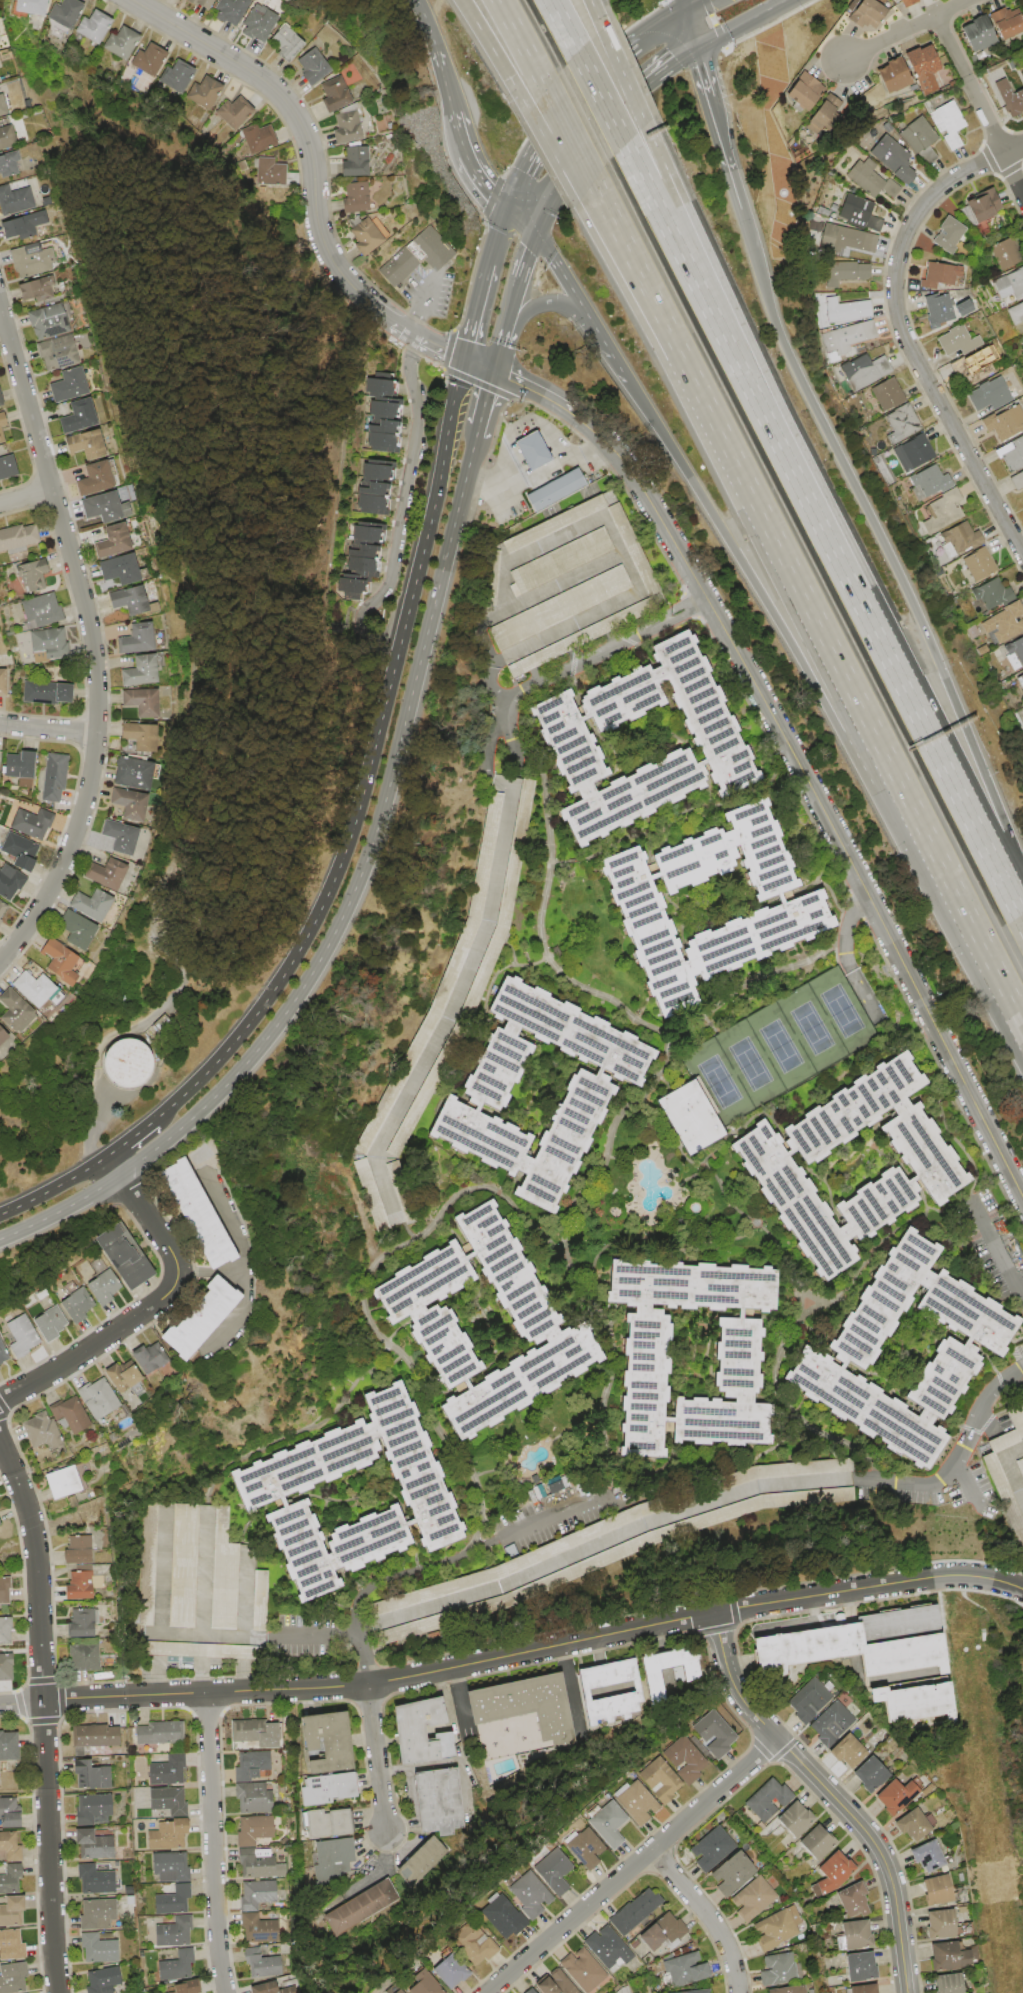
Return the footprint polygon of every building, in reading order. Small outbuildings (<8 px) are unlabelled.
[(23,9),(25,0),(56,0),(53,16),(23,9)] [(68,5),(70,0),(87,0),(93,3),(78,30),(55,17),(63,2),(68,5)] [(207,11),(213,0),(187,0),(207,11)] [(206,6),(197,0),(226,0),(218,11),(208,4),(206,6)] [(220,15),(229,0),(249,0),(261,0),(264,2),(248,27),(236,19),(233,23),(220,15)] [(847,20),(861,0),(872,0),(887,10),(874,29),(867,24),(865,26),(863,25),(861,29),(847,20)] [(104,45),(81,30),(91,15),(95,18),(103,7),(121,19),(104,45)] [(293,15),(276,42),(272,39),(271,41),(263,36),(261,39),(251,33),(256,27),(251,24),(262,7),(274,14),(279,7),(293,15)] [(1019,13),(1022,22),(1022,30),(1002,41),(988,15),(1005,7),(1006,10),(1009,8),(1010,11),(1016,8),(1019,13)] [(984,14),(994,34),(992,34),(996,43),(980,51),(979,50),(973,53),(960,26),(976,19),(975,18),(980,15),(980,16),(984,14)] [(319,42),(299,64),(288,53),(291,50),(279,39),(282,36),(282,37),(298,21),(302,26),(301,27),(307,33),(308,32),(319,42)] [(270,38),(280,46),(275,52),(288,62),(304,41),(281,23),(270,38)] [(131,61),(107,46),(116,31),(122,35),(129,24),(147,36),(131,61)] [(144,48),(148,51),(156,41),(173,53),(167,60),(170,62),(156,80),(133,63),(144,48)] [(905,54),(918,47),(920,50),(930,45),(941,68),(935,72),(928,76),(929,76),(918,82),(905,54)] [(295,60),(303,70),(299,73),(310,86),(331,69),(313,46),(295,60)] [(323,85),(314,72),(316,71),(308,60),(327,46),(336,57),(338,56),(347,68),(323,85)] [(900,57),(912,83),(888,95),(876,69),(887,64),(887,63),(889,61),(897,57),(897,58),(900,57)] [(203,71),(184,97),(161,80),(172,65),(177,69),(185,58),(203,71)] [(803,70),(826,88),(822,92),(823,92),(820,97),(819,97),(808,112),(786,95),(798,79),(797,79),(803,70)] [(225,95),(212,113),(189,96),(200,82),(204,85),(209,78),(212,74),(227,85),(222,93),(225,95)] [(320,99),(326,113),(352,102),(340,74),(319,83),(324,97),(320,99)] [(367,101),(340,113),(334,99),(338,97),(332,83),(352,74),(359,88),(361,87),(367,101)] [(1012,93),(1022,88),(1022,110),(1019,112),(1020,113),(1010,118),(993,83),(1004,77),(1006,81),(1010,79),(1012,83),(1009,84),(1011,87),(1009,88),(1012,93)] [(19,112),(0,117),(0,94),(13,90),(19,112)] [(828,91),(842,101),(834,112),(841,116),(828,134),(822,130),(818,135),(805,127),(823,101),(822,100),(828,91)] [(260,111),(239,130),(221,111),(232,100),(237,104),(245,95),(260,111)] [(928,114),(934,110),(952,100),(966,125),(955,131),(962,144),(950,151),(942,136),(947,134),(944,130),(939,133),(928,114)] [(376,137),(345,144),(342,130),(347,129),(344,114),(370,109),(376,137)] [(789,112),(800,121),(793,130),(782,121),(789,112)] [(928,145),(938,158),(928,166),(918,152),(915,154),(899,133),(907,127),(906,126),(921,114),(938,138),(928,145)] [(261,123),(263,128),(275,124),(280,139),(272,142),(274,148),(254,155),(245,129),(261,123)] [(27,144),(0,151),(0,129),(21,124),(27,144)] [(884,133),(910,155),(905,160),(909,163),(906,166),(913,171),(914,170),(917,172),(914,175),(915,176),(911,181),(910,181),(906,185),(903,183),(890,172),(891,171),(868,152),(884,133)] [(382,174),(349,176),(348,161),(355,161),(355,147),(378,146),(379,159),(382,159),(382,174)] [(9,173),(0,175),(0,157),(28,150),(30,160),(25,161),(28,173),(10,177),(9,173)] [(284,184),(285,163),(273,163),(273,157),(256,156),(256,184),(284,184)] [(902,188),(893,199),(881,188),(872,199),(845,175),(858,159),(862,162),(867,156),(877,164),(872,170),(885,181),(888,177),(902,188)] [(379,210),(349,211),(348,197),(358,197),(358,195),(352,195),(352,182),(378,182),(379,210)] [(40,185),(45,205),(10,215),(6,200),(4,201),(1,188),(18,183),(20,191),(40,185)] [(992,186),(1002,208),(995,211),(996,213),(976,223),(965,201),(973,198),(973,199),(984,194),(982,191),(992,186)] [(847,192),(874,203),(869,214),(885,220),(879,233),(863,227),(862,230),(845,224),(847,220),(838,216),(847,192)] [(9,223),(58,209),(61,221),(45,225),(48,234),(29,239),(27,234),(13,238),(9,223)] [(393,239),(367,257),(359,245),(363,242),(354,230),(374,215),(377,219),(382,215),(394,232),(390,235),(393,239)] [(947,215),(966,228),(954,246),(956,247),(950,255),(931,241),(936,235),(937,235),(941,230),(938,228),(947,215)] [(825,222),(878,235),(873,253),(845,246),(845,249),(840,248),(839,253),(818,247),(825,222)] [(428,224),(455,253),(434,272),(422,259),(392,287),(376,269),(403,245),(403,246),(428,224)] [(1012,236),(1022,258),(1022,260),(1000,271),(989,247),(1012,236)] [(18,250),(51,240),(53,249),(64,246),(69,261),(64,263),(66,268),(27,279),(24,271),(22,272),(20,264),(22,264),(18,250)] [(927,261),(957,266),(954,285),(938,282),(936,290),(919,286),(921,278),(924,279),(927,261)] [(856,262),(856,263),(869,263),(869,279),(838,279),(838,288),(826,288),(825,263),(828,263),(828,262),(856,262)] [(1019,268),(1022,266),(1022,296),(1015,300),(1012,293),(1000,298),(992,281),(1005,275),(1005,276),(1020,269),(1019,268)] [(28,285),(65,274),(69,286),(63,287),(66,297),(47,303),(45,297),(33,300),(32,295),(30,295),(28,285)] [(948,293),(955,319),(938,323),(939,327),(930,329),(926,314),(928,314),(923,296),(936,293),(936,296),(948,293)] [(869,300),(871,316),(858,318),(859,320),(828,324),(825,297),(837,296),(838,304),(869,300)] [(1006,309),(1022,301),(1022,321),(1014,326),(1006,309)] [(84,331),(47,341),(46,336),(45,337),(42,327),(40,328),(37,313),(76,302),(84,331)] [(820,334),(873,319),(877,336),(848,345),(850,351),(846,352),(846,353),(837,355),(836,350),(825,353),(820,334)] [(935,339),(948,332),(947,330),(956,325),(957,327),(963,324),(971,339),(979,334),(984,343),(961,356),(957,349),(944,355),(935,339)] [(45,344),(85,334),(91,356),(92,355),(94,364),(65,371),(64,370),(56,372),(53,358),(49,359),(45,344)] [(997,371),(969,386),(962,374),(956,377),(948,364),(963,355),(964,358),(985,347),(990,356),(986,358),(989,362),(991,361),(997,371)] [(892,371),(853,393),(838,367),(848,361),(849,363),(865,353),(870,362),(882,355),(892,371)] [(104,393),(64,403),(59,385),(75,381),(72,372),(97,365),(104,393)] [(401,380),(399,395),(369,392),(370,376),(401,380)] [(869,389),(893,376),(906,400),(892,408),(891,407),(882,412),(869,389)] [(1013,399),(992,411),(989,404),(975,412),(965,394),(978,387),(977,386),(987,380),(988,382),(1000,376),(1013,399)] [(8,406),(0,408),(0,387),(3,386),(8,406)] [(81,402),(105,396),(112,425),(74,435),(70,419),(85,415),(81,402)] [(68,401),(71,414),(58,417),(61,432),(95,425),(89,397),(68,401)] [(373,401),(406,403),(405,417),(372,414),(373,401)] [(884,416),(893,411),(893,410),(907,402),(917,419),(918,419),(921,424),(920,424),(922,428),(890,445),(885,436),(893,432),(884,416)] [(1018,404),(1022,414),(1022,430),(1020,432),(1019,431),(999,442),(993,430),(987,433),(981,420),(993,414),(994,417),(1018,404)] [(10,443),(0,445),(0,415),(3,414),(4,417),(11,415),(13,426),(7,427),(10,443)] [(400,433),(374,431),(371,431),(372,424),(385,425),(385,420),(405,421),(404,427),(400,427),(400,433)] [(114,428),(121,455),(98,461),(95,450),(85,453),(85,456),(81,457),(76,438),(114,428)] [(534,429),(551,459),(529,471),(513,441),(534,429)] [(374,431),(400,433),(403,434),(401,453),(372,450),(374,431)] [(891,449),(922,432),(935,457),(904,473),(891,449)] [(1009,442),(1022,434),(1022,468),(1021,466),(1009,472),(1001,457),(998,459),(994,450),(1009,442)] [(26,475),(0,482),(0,459),(20,454),(26,475)] [(78,495),(113,487),(106,459),(83,464),(86,477),(74,480),(78,495)] [(122,460),(129,486),(90,497),(86,481),(102,477),(99,466),(122,460)] [(367,462),(397,465),(396,479),(373,477),(373,482),(366,482),(367,462)] [(953,486),(941,493),(939,490),(936,491),(937,493),(931,496),(930,495),(921,500),(909,477),(915,474),(935,463),(942,476),(946,473),(953,486)] [(524,495),(576,467),(584,483),(533,511),(524,495)] [(1009,477),(1022,470),(1022,489),(1022,487),(1016,490),(1009,477)] [(390,495),(364,493),(361,493),(362,485),(375,487),(375,481),(394,483),(394,489),(390,489),(390,495)] [(955,487),(963,499),(957,502),(964,515),(928,535),(921,523),(928,519),(922,508),(942,496),(941,495),(955,487)] [(130,491),(138,519),(117,524),(114,515),(97,519),(93,501),(130,491)] [(364,493),(390,495),(393,495),(391,515),(362,512),(364,493)] [(507,553),(501,541),(596,493),(602,505),(507,553)] [(603,508),(615,502),(658,592),(646,598),(603,508)] [(940,534),(966,520),(973,532),(978,529),(985,542),(959,557),(958,554),(948,559),(940,544),(944,542),(940,534)] [(97,558),(130,549),(123,521),(103,526),(106,539),(93,542),(97,558)] [(146,550),(110,560),(106,544),(122,540),(119,529),(139,523),(146,550)] [(13,549),(0,552),(0,532),(28,525),(28,528),(44,525),(48,541),(32,545),(33,550),(15,554),(13,549)] [(357,525),(386,528),(385,542),(363,540),(363,545),(355,545),(357,525)] [(600,526),(611,549),(520,594),(509,571),(600,526)] [(379,558),(354,556),(351,555),(351,548),(365,550),(365,544),(384,546),(383,552),(380,552),(379,558)] [(984,545),(997,569),(975,582),(970,574),(963,578),(960,571),(966,567),(961,558),(984,545)] [(97,561),(102,580),(117,576),(119,585),(140,580),(132,552),(97,561)] [(136,586),(133,576),(117,581),(112,564),(149,554),(156,580),(136,586)] [(354,556),(379,558),(382,558),(381,578),(352,575),(354,556)] [(47,563),(55,561),(58,572),(49,574),(53,589),(32,594),(25,566),(46,560),(47,563)] [(617,563),(628,586),(499,651),(488,628),(617,563)] [(971,591),(997,576),(1004,588),(1009,586),(1014,595),(986,610),(979,598),(976,600),(971,591)] [(107,592),(111,609),(125,606),(127,616),(148,611),(142,584),(107,592)] [(158,586),(162,601),(165,612),(144,618),(141,607),(124,611),(120,596),(158,586)] [(44,629),(41,619),(33,621),(29,605),(37,602),(37,599),(62,593),(65,604),(69,603),(72,619),(69,620),(69,622),(44,629)] [(504,666),(643,598),(649,611),(510,679),(504,666)] [(1017,599),(1022,610),(1022,612),(1019,614),(1022,621),(1022,630),(994,647),(980,623),(1004,609),(1003,607),(1017,599)] [(129,623),(129,636),(116,636),(116,652),(152,651),(151,622),(129,623)] [(145,637),(144,625),(168,623),(171,651),(131,654),(130,638),(145,637)] [(974,624),(980,634),(971,639),(965,629),(974,624)] [(582,715),(577,705),(580,704),(578,700),(581,698),(579,696),(585,693),(583,690),(594,685),(596,688),(607,682),(606,679),(614,675),(615,678),(630,671),(628,668),(636,665),(637,668),(645,664),(647,670),(658,664),(655,659),(652,660),(649,654),(652,652),(648,643),(681,628),(685,635),(688,634),(692,641),(688,642),(695,656),(698,655),(705,669),(701,670),(723,715),(727,713),(734,729),(730,731),(738,746),(741,745),(747,757),(743,759),(752,776),(719,792),(713,779),(709,781),(706,773),(709,772),(704,760),(698,763),(702,773),(700,773),(703,779),(700,780),(703,785),(695,789),(694,786),(679,793),(681,796),(669,802),(667,798),(650,806),(652,810),(639,816),(637,813),(626,818),(628,822),(618,827),(616,823),(582,839),(583,843),(576,846),(562,818),(560,819),(556,811),(579,799),(574,789),(567,792),(564,786),(567,785),(562,774),(559,775),(551,760),(554,758),(546,742),(544,743),(538,731),(540,729),(532,713),(529,714),(526,708),(529,706),(564,689),(567,688),(571,694),(567,696),(577,717),(582,715)] [(36,633),(73,629),(75,648),(69,649),(70,658),(53,660),(52,651),(39,653),(36,633)] [(1003,646),(1022,634),(1022,665),(1016,669),(1014,665),(1012,667),(1006,658),(1009,656),(1003,646)] [(985,644),(988,651),(980,656),(976,649),(985,644)] [(133,655),(134,667),(119,669),(121,686),(157,682),(154,653),(133,655)] [(150,670),(149,657),(172,655),(175,683),(135,687),(133,671),(150,670)] [(14,698),(0,698),(0,670),(14,670),(14,698)] [(64,706),(29,703),(31,680),(84,685),(83,703),(64,702),(64,706)] [(157,717),(157,688),(121,689),(121,705),(135,705),(135,718),(157,717)] [(134,690),(174,690),(174,719),(152,719),(152,706),(134,706),(134,690)] [(134,740),(133,754),(154,756),(156,724),(121,721),(120,738),(134,740)] [(134,723),(172,725),(171,754),(148,752),(149,741),(133,740),(134,723)] [(43,753),(41,790),(23,789),(24,779),(10,778),(11,760),(26,761),(27,752),(43,753)] [(54,756),(76,758),(71,804),(49,801),(54,756)] [(132,757),(169,764),(163,792),(126,785),(132,757)] [(119,818),(142,822),(147,794),(111,788),(108,803),(113,804),(111,813),(115,814),(117,806),(121,807),(119,818)] [(125,788),(163,796),(157,825),(134,820),(137,808),(122,804),(125,788)] [(599,860),(635,845),(638,852),(641,851),(643,858),(641,859),(647,875),(657,871),(650,855),(658,852),(657,849),(665,846),(667,848),(680,843),(679,840),(687,837),(688,840),(701,834),(700,832),(712,827),(713,830),(718,828),(720,833),(730,829),(726,819),(724,820),(721,813),(762,797),(764,804),(762,805),(768,820),(771,819),(777,835),(774,836),(792,878),(794,877),(797,884),(778,892),(781,902),(815,888),(818,897),(814,899),(822,916),(826,915),(830,925),(807,934),(808,937),(800,940),(799,938),(787,942),(788,945),(775,950),(774,947),(765,951),(766,954),(753,959),(751,956),(736,962),(738,965),(723,972),(722,969),(708,974),(707,970),(691,976),(693,980),(687,983),(693,997),(666,1008),(668,1012),(658,1015),(650,995),(647,996),(642,982),(644,981),(638,966),(636,967),(629,952),(632,951),(626,935),(623,936),(617,921),(621,919),(615,904),(612,905),(609,897),(612,895),(609,889),(603,874),(600,875),(597,868),(601,867),(599,860)] [(46,811),(62,818),(58,828),(54,826),(47,842),(13,828),(21,809),(43,819),(46,811)] [(116,820),(153,831),(146,858),(123,852),(126,840),(111,836),(116,820)] [(24,860),(3,851),(11,832),(44,846),(39,859),(44,862),(39,874),(21,866),(24,860)] [(96,878),(103,863),(115,869),(119,859),(141,869),(129,894),(96,878)] [(14,902),(0,893),(0,867),(5,870),(9,863),(33,880),(25,892),(22,890),(14,902)] [(77,907),(85,892),(99,899),(104,889),(125,900),(112,925),(77,907)] [(6,921),(0,930),(0,900),(11,907),(3,919),(6,921)] [(75,910),(109,928),(95,954),(75,943),(80,934),(66,927),(75,910)] [(57,938),(90,959),(82,971),(90,977),(84,987),(56,969),(62,959),(49,951),(57,938)] [(17,986),(31,969),(44,980),(49,974),(67,990),(66,991),(73,997),(63,1009),(56,1003),(47,1013),(17,986)] [(443,1096),(445,1092),(452,1096),(450,1099),(471,1110),(473,1105),(464,1100),(467,1095),(466,1095),(465,1098),(461,1096),(462,1093),(459,1091),(462,1086),(459,1084),(464,1073),(468,1075),(473,1064),(471,1062),(475,1054),(477,1056),(484,1041),(481,1040),(485,1032),(488,1034),(492,1026),(497,1029),(503,1018),(497,1016),(495,1019),(489,1015),(490,1012),(482,1008),(498,976),(506,979),(507,976),(514,979),(513,983),(526,990),(528,987),(542,993),(540,997),(558,1006),(560,1002),(574,1009),(572,1013),(585,1019),(587,1015),(602,1023),(600,1027),(616,1035),(617,1031),(630,1037),(628,1041),(645,1050),(629,1082),(616,1075),(614,1079),(607,1075),(609,1072),(597,1066),(594,1072),(604,1077),(603,1079),(608,1081),(607,1084),(612,1086),(608,1094),(605,1092),(598,1107),(601,1109),(595,1121),(592,1119),(583,1135),(587,1137),(581,1150),(577,1148),(571,1159),(576,1161),(571,1171),(566,1169),(549,1203),(553,1205),(549,1213),(521,1199),(520,1201),(511,1197),(523,1174),(512,1169),(509,1175),(503,1172),(504,1170),(493,1164),(492,1167),(477,1159),(478,1156),(462,1148),(461,1151),(448,1144),(449,1142),(433,1134),(431,1137),(424,1134),(426,1130),(443,1096)] [(15,987),(48,1017),(31,1037),(25,1032),(24,1033),(7,1018),(14,1009),(3,1000),(15,987)] [(19,1037),(0,1054),(0,1024),(3,1021),(11,1030),(12,1029),(19,1037)] [(147,1085),(148,1040),(106,1040),(105,1085),(147,1085)] [(932,1201),(929,1203),(924,1197),(928,1195),(915,1176),(910,1179),(916,1187),(911,1191),(914,1189),(916,1193),(914,1195),(916,1197),(910,1201),(912,1204),(902,1211),(900,1208),(890,1215),(892,1217),(884,1222),(883,1220),(869,1229),(871,1232),(864,1236),(863,1234),(856,1238),(852,1233),(842,1240),(846,1245),(849,1244),(853,1249),(850,1251),(855,1259),(825,1280),(821,1273),(816,1276),(812,1269),(815,1267),(806,1254),(803,1256),(794,1244),(798,1241),(787,1225),(783,1228),(775,1215),(778,1213),(769,1200),(766,1203),(756,1189),(760,1187),(750,1172),(746,1174),(739,1163),(742,1161),(733,1148),(730,1150),(726,1144),(752,1127),(750,1124),(759,1118),(771,1135),(774,1133),(779,1140),(775,1142),(783,1152),(788,1149),(782,1140),(784,1139),(781,1134),(783,1132),(780,1128),(787,1123),(789,1126),(802,1117),(800,1113),(811,1106),(813,1109),(828,1099),(826,1095),(838,1087),(840,1090),(850,1084),(848,1080),(857,1073),(860,1077),(871,1069),(869,1066),(876,1061),(879,1064),(891,1056),(889,1053),(896,1048),(914,1074),(916,1072),(921,1080),(900,1095),(907,1104),(913,1100),(917,1105),(914,1107),(921,1117),(924,1116),(933,1129),(931,1131),(941,1146),(943,1145),(951,1156),(949,1158),(959,1173),(963,1171),(967,1177),(964,1179),(964,1180),(932,1201)] [(689,1079),(719,1133),(683,1153),(652,1099),(689,1079)] [(175,1154),(223,1252),(198,1264),(150,1166),(175,1154)] [(390,1323),(392,1326),(399,1322),(397,1319),(404,1315),(410,1324),(407,1326),(410,1331),(407,1333),(413,1344),(416,1342),(422,1353),(420,1355),(424,1362),(427,1361),(435,1374),(432,1376),(436,1383),(439,1382),(443,1389),(449,1386),(455,1396),(449,1399),(447,1396),(441,1400),(443,1403),(435,1408),(453,1439),(461,1435),(463,1439),(470,1435),(468,1432),(481,1424),(483,1427),(497,1419),(495,1416),(511,1406),(513,1410),(527,1402),(525,1399),(538,1391),(540,1395),(554,1386),(552,1383),(567,1374),(569,1377),(581,1370),(579,1367),(593,1359),(595,1362),(601,1359),(585,1332),(588,1330),(582,1321),(564,1331),(562,1328),(555,1332),(553,1328),(556,1326),(554,1324),(559,1321),(555,1313),(552,1315),(544,1301),(547,1299),(539,1286),(536,1288),(527,1274),(531,1272),(524,1259),(520,1261),(514,1251),(518,1249),(512,1239),(508,1241),(501,1229),(504,1227),(500,1219),(496,1221),(489,1208),(493,1206),(488,1196),(447,1220),(453,1228),(455,1227),(469,1250),(460,1256),(450,1239),(444,1242),(446,1245),(435,1251),(434,1249),(419,1257),(421,1260),(405,1269),(404,1267),(392,1274),(393,1276),(377,1286),(375,1282),(369,1286),(371,1289),(370,1290),(390,1323)] [(85,1238),(107,1223),(114,1232),(111,1234),(125,1254),(130,1251),(144,1271),(119,1288),(85,1238)] [(965,1341),(974,1346),(972,1349),(977,1352),(975,1354),(978,1356),(974,1361),(977,1363),(971,1373),(968,1371),(961,1382),(964,1384),(959,1391),(956,1390),(948,1403),(951,1405),(946,1412),(944,1410),(939,1417),(934,1414),(927,1424),(933,1428),(935,1425),(941,1429),(939,1432),(947,1437),(928,1467),(921,1463),(918,1467),(912,1463),(913,1460),(900,1452),(898,1455),(885,1447),(887,1443),(871,1433),(869,1437),(855,1428),(857,1425),(845,1417),(843,1421),(828,1412),(830,1408),(816,1399),(813,1402),(802,1395),(804,1392),(790,1383),(788,1386),(783,1383),(799,1357),(796,1355),(802,1345),(820,1357),(822,1353),(829,1358),(827,1361),(838,1368),(841,1362),(832,1357),(834,1355),(829,1352),(830,1349),(825,1346),(830,1339),(833,1341),(841,1327),(838,1325),(846,1312),(850,1314),(858,1300),(855,1298),(862,1286),(866,1288),(873,1278),(869,1275),(875,1266),(879,1268),(886,1256),(883,1254),(887,1247),(891,1249),(899,1236),(898,1235),(904,1226),(912,1231),(911,1233),(927,1243),(928,1241),(937,1247),(923,1268),(932,1274),(936,1267),(942,1271),(940,1274),(951,1280),(953,1278),(967,1287),(965,1289),(981,1299),(982,1297),(994,1304),(992,1306),(1008,1316),(1010,1313),(1017,1317),(1015,1320),(995,1353),(994,1353),(992,1356),(986,1352),(988,1349),(968,1336),(965,1341)] [(767,1402),(767,1398),(759,1398),(759,1402),(751,1402),(752,1390),(755,1390),(755,1384),(758,1384),(759,1372),(755,1372),(756,1359),(759,1359),(759,1350),(756,1350),(757,1335),(760,1335),(760,1326),(757,1326),(757,1318),(751,1318),(751,1306),(758,1306),(758,1309),(765,1309),(765,1306),(775,1306),(776,1270),(767,1270),(767,1265),(760,1265),(760,1268),(744,1268),(744,1264),(729,1264),(728,1267),(709,1267),(709,1263),(694,1262),(694,1266),(679,1265),(679,1261),(662,1261),(662,1265),(644,1264),(644,1260),(631,1260),(631,1264),(614,1263),(614,1260),(608,1259),(607,1290),(604,1290),(603,1301),(624,1302),(624,1306),(633,1306),(632,1311),(629,1311),(629,1314),(623,1314),(623,1322),(626,1322),(626,1338),(622,1338),(621,1354),(625,1354),(625,1370),(621,1370),(620,1385),(624,1385),(624,1397),(619,1397),(619,1408),(624,1408),(623,1422),(619,1422),(619,1431),(623,1431),(623,1446),(617,1446),(617,1457),(663,1459),(664,1449),(661,1449),(662,1421),(672,1421),(671,1441),(678,1441),(678,1438),(691,1438),(691,1441),(707,1442),(707,1439),(726,1439),(726,1442),(740,1442),(740,1440),(758,1440),(758,1444),(766,1445),(766,1441),(767,1402)] [(95,1305),(81,1284),(104,1269),(115,1286),(104,1294),(106,1298),(95,1305)] [(228,1296),(171,1362),(164,1355),(165,1353),(148,1338),(159,1325),(162,1328),(195,1290),(192,1287),(203,1274),(228,1296)] [(55,1302),(74,1291),(85,1308),(78,1312),(80,1316),(69,1324),(55,1302)] [(58,1325),(60,1328),(54,1331),(52,1328),(50,1330),(53,1335),(41,1342),(29,1319),(54,1306),(63,1323),(58,1325)] [(14,1342),(4,1323),(22,1313),(38,1342),(24,1349),(26,1353),(14,1359),(7,1346),(14,1342)] [(0,1340),(0,1365),(10,1361),(0,1340)] [(121,1353),(132,1346),(135,1350),(147,1342),(159,1361),(135,1375),(121,1353)] [(95,1371),(107,1364),(112,1372),(124,1364),(133,1379),(109,1394),(95,1371)] [(96,1377),(112,1406),(88,1420),(78,1403),(85,1399),(78,1387),(96,1377)] [(334,1586),(338,1584),(335,1577),(331,1579),(328,1571),(338,1567),(340,1570),(345,1568),(347,1571),(358,1566),(357,1563),(368,1558),(370,1561),(378,1557),(377,1554),(391,1548),(392,1551),(400,1548),(399,1545),(407,1542),(404,1536),(415,1531),(418,1537),(415,1539),(417,1545),(421,1544),(424,1553),(458,1539),(454,1531),(459,1529),(456,1522),(453,1523),(447,1509),(450,1507),(444,1493),(440,1495),(433,1477),(437,1475),(431,1461),(427,1462),(421,1449),(425,1447),(419,1431),(415,1433),(408,1417),(412,1415),(406,1403),(403,1404),(397,1389),(400,1388),(397,1382),(369,1394),(368,1391),(357,1395),(366,1415),(362,1416),(365,1424),(361,1426),(359,1422),(357,1423),(354,1418),(347,1422),(348,1425),(333,1431),(332,1427),(317,1433),(319,1437),(304,1443),(302,1440),(289,1445),(290,1449),(279,1454),(277,1450),(267,1454),(269,1458),(256,1464),(254,1460),(246,1464),(248,1467),(234,1473),(232,1468),(221,1473),(239,1516),(249,1512),(248,1509),(273,1498),(277,1508),(259,1515),(262,1522),(265,1520),(269,1532),(267,1533),(273,1548),(276,1547),(283,1564),(281,1565),(286,1578),(289,1577),(296,1594),(292,1595),(295,1602),(299,1601),(334,1586)] [(70,1396),(84,1425),(66,1434),(58,1417),(52,1419),(46,1408),(70,1396)] [(1015,1402),(1022,1422),(1022,1436),(1018,1438),(1005,1407),(1015,1402)] [(16,1423),(30,1418),(29,1415),(39,1411),(42,1421),(47,1419),(57,1445),(47,1449),(44,1441),(26,1448),(16,1423)] [(985,1442),(1013,1430),(1017,1440),(990,1452),(985,1442)] [(978,1458),(991,1452),(1021,1526),(1009,1531),(978,1458)] [(1014,1461),(1022,1457),(1022,1482),(1014,1461)] [(852,1500),(849,1459),(722,1468),(723,1482),(805,1477),(806,1486),(826,1484),(826,1489),(785,1492),(785,1505),(852,1500)] [(41,1475),(69,1466),(77,1491),(49,1500),(41,1475)] [(152,1625),(156,1502),(142,1501),(139,1625),(152,1625)] [(191,1628),(152,1626),(158,1503),(197,1505),(191,1628)] [(208,1629),(212,1529),(225,1529),(224,1546),(238,1546),(234,1630),(208,1629)] [(60,1565),(60,1549),(64,1549),(63,1536),(87,1536),(88,1564),(60,1565)] [(249,1632),(252,1570),(266,1570),(263,1632),(249,1632)] [(88,1599),(62,1600),(61,1585),(67,1584),(67,1572),(87,1571),(88,1599)] [(12,1604),(0,1604),(0,1578),(12,1578),(12,1604)] [(928,1605),(938,1673),(929,1674),(929,1668),(857,1679),(854,1656),(780,1667),(782,1675),(752,1680),(746,1639),(849,1623),(848,1617),(928,1605)] [(90,1636),(64,1637),(64,1622),(69,1622),(69,1609),(89,1608),(90,1636)] [(14,1643),(0,1644),(0,1617),(15,1616),(15,1628),(13,1628),(14,1643)] [(426,1632),(423,1619),(376,1631),(379,1644),(426,1632)] [(136,1640),(262,1646),(261,1661),(135,1655),(136,1640)] [(94,1644),(95,1670),(70,1671),(69,1662),(67,1662),(67,1657),(65,1657),(65,1644),(94,1644)] [(679,1647),(683,1665),(662,1669),(668,1699),(646,1703),(636,1656),(679,1647)] [(16,1680),(0,1680),(0,1653),(17,1653),(17,1665),(16,1665),(16,1680)] [(309,1671),(309,1658),(321,1658),(321,1671),(309,1671)] [(633,1658),(643,1704),(639,1704),(640,1711),(584,1723),(573,1670),(633,1658)] [(460,1692),(556,1673),(571,1732),(539,1743),(533,1712),(467,1726),(460,1692)] [(803,1725),(793,1715),(795,1713),(784,1703),(808,1677),(829,1698),(803,1725)] [(861,1690),(879,1687),(880,1692),(939,1683),(944,1716),(881,1726),(877,1702),(863,1704),(861,1690)] [(386,1707),(435,1697),(441,1724),(421,1728),(421,1725),(418,1726),(420,1743),(433,1741),(436,1760),(394,1765),(386,1707)] [(832,1700),(853,1721),(825,1750),(814,1739),(817,1737),(806,1727),(832,1700)] [(337,1712),(346,1771),(302,1778),(293,1718),(337,1712)] [(712,1712),(735,1738),(726,1745),(729,1749),(715,1762),(703,1748),(713,1739),(711,1737),(701,1746),(689,1732),(712,1712)] [(277,1741),(268,1741),(268,1748),(252,1749),(251,1742),(230,1743),(230,1721),(265,1720),(265,1723),(276,1723),(277,1741)] [(133,1745),(133,1726),(145,1725),(145,1722),(180,1721),(181,1744),(133,1745)] [(72,1755),(71,1726),(116,1725),(117,1747),(84,1747),(84,1755),(72,1755)] [(21,1760),(0,1760),(0,1730),(6,1730),(6,1733),(20,1733),(21,1760)] [(435,1734),(449,1732),(451,1755),(437,1757),(435,1734)] [(843,1734),(864,1754),(848,1771),(837,1760),(835,1763),(824,1753),(843,1734)] [(679,1735),(705,1765),(696,1773),(698,1775),(685,1786),(673,1773),(683,1765),(680,1761),(672,1768),(658,1753),(679,1735)] [(234,1782),(234,1768),(237,1768),(236,1753),(268,1752),(269,1770),(257,1770),(257,1778),(250,1778),(250,1782),(234,1782)] [(182,1755),(182,1769),(180,1769),(181,1784),(148,1785),(147,1763),(165,1763),(165,1756),(182,1755)] [(680,1785),(670,1794),(671,1796),(660,1805),(633,1775),(655,1756),(680,1785)] [(866,1756),(886,1775),(866,1795),(857,1787),(859,1784),(849,1774),(866,1756)] [(107,1787),(76,1788),(75,1760),(93,1760),(94,1767),(107,1767),(107,1787)] [(454,1767),(463,1830),(453,1832),(453,1835),(437,1837),(437,1834),(419,1837),(410,1773),(454,1767)] [(350,1774),(352,1800),(321,1802),(322,1805),(299,1807),(298,1788),(308,1787),(307,1777),(350,1774)] [(792,1796),(764,1824),(743,1803),(769,1778),(778,1788),(781,1785),(792,1796)] [(631,1780),(657,1809),(650,1815),(645,1810),(642,1813),(647,1819),(636,1829),(609,1799),(611,1798),(608,1794),(620,1783),(623,1787),(631,1780)] [(889,1780),(898,1789),(905,1782),(914,1792),(889,1818),(880,1810),(881,1808),(871,1798),(889,1780)] [(268,1813),(237,1814),(237,1798),(234,1798),(234,1784),(267,1783),(267,1791),(270,1791),(271,1803),(268,1803),(268,1813)] [(181,1788),(181,1802),(184,1802),(184,1814),(166,1814),(166,1809),(149,1809),(149,1788),(181,1788)] [(75,1822),(74,1795),(109,1794),(110,1815),(90,1815),(91,1822),(75,1822)] [(1,1819),(0,1819),(0,1798),(17,1798),(17,1805),(20,1805),(20,1812),(24,1812),(24,1827),(1,1828),(1,1819)] [(606,1800),(624,1820),(611,1831),(620,1840),(609,1850),(583,1820),(585,1819),(581,1814),(591,1805),(595,1810),(606,1800)] [(814,1819),(794,1839),(774,1820),(792,1801),(804,1812),(805,1811),(814,1819)] [(911,1808),(927,1831),(911,1843),(902,1831),(896,1835),(889,1824),(911,1808)] [(348,1835),(304,1840),(300,1811),(320,1809),(320,1812),(345,1810),(348,1835)] [(254,1847),(236,1848),(235,1833),(238,1832),(238,1817),(272,1816),(273,1837),(254,1838),(254,1847)] [(182,1819),(183,1834),(180,1834),(180,1849),(146,1850),(146,1831),(156,1831),(156,1822),(168,1821),(168,1819),(182,1819)] [(836,1843),(817,1862),(797,1843),(814,1824),(828,1837),(829,1836),(836,1843)] [(715,1826),(734,1847),(704,1874),(694,1863),(700,1857),(698,1854),(694,1857),(688,1850),(715,1826)] [(581,1828),(601,1850),(593,1857),(590,1854),(589,1855),(595,1861),(583,1872),(561,1846),(581,1828)] [(112,1858),(78,1858),(78,1845),(72,1845),(71,1830),(91,1829),(91,1837),(111,1837),(112,1858)] [(6,1856),(0,1856),(0,1832),(18,1832),(18,1846),(23,1846),(23,1861),(6,1861),(6,1856)] [(410,1888),(448,1851),(431,1834),(394,1871),(410,1888)] [(350,1838),(353,1864),(348,1864),(348,1871),(310,1875),(309,1866),(315,1865),(313,1842),(350,1838)] [(929,1839),(942,1866),(923,1875),(920,1869),(918,1870),(915,1863),(911,1865),(904,1852),(929,1839)] [(551,1847),(568,1867),(557,1878),(566,1888),(553,1899),(526,1869),(551,1847)] [(241,1878),(240,1857),(253,1857),(253,1850),(269,1849),(269,1856),(272,1856),(273,1877),(241,1878)] [(854,1870),(834,1888),(820,1895),(814,1883),(824,1878),(815,1867),(836,1849),(854,1870)] [(755,1871),(725,1897),(706,1875),(734,1850),(748,1867),(750,1865),(755,1871)] [(183,1852),(183,1866),(188,1866),(188,1881),(157,1881),(157,1873),(152,1873),(151,1853),(183,1852)] [(7,1895),(0,1895),(0,1875),(7,1875),(6,1864),(24,1864),(24,1877),(20,1877),(20,1891),(7,1891),(7,1895)] [(80,1894),(80,1879),(76,1879),(76,1864),(93,1864),(93,1872),(112,1871),(112,1893),(80,1894)] [(523,1871),(549,1901),(543,1906),(539,1902),(535,1906),(539,1910),(526,1921),(500,1892),(523,1871)] [(776,1896),(743,1924),(733,1913),(741,1906),(739,1904),(735,1908),(728,1900),(757,1874),(776,1896)] [(943,1875),(949,1902),(925,1908),(919,1881),(943,1875)] [(239,1911),(239,1898),(240,1898),(240,1882),(275,1880),(276,1902),(257,1903),(257,1911),(239,1911)] [(834,1893),(857,1881),(864,1894),(862,1895),(864,1901),(862,1902),(866,1910),(848,1919),(834,1893)] [(187,1883),(188,1898),(184,1898),(185,1913),(153,1914),(153,1895),(172,1894),(172,1883),(187,1883)] [(662,1901),(620,1937),(604,1919),(626,1901),(627,1902),(645,1887),(650,1892),(652,1891),(662,1901)] [(23,1926),(0,1926),(0,1905),(9,1905),(9,1896),(28,1895),(28,1910),(22,1910),(23,1926)] [(496,1895),(512,1913),(514,1912),(524,1923),(510,1935),(508,1933),(499,1941),(475,1913),(496,1895)] [(79,1929),(79,1915),(81,1915),(81,1899),(112,1899),(113,1922),(106,1922),(106,1928),(79,1929)] [(321,1916),(344,1902),(357,1923),(334,1938),(321,1916)] [(762,1952),(756,1938),(762,1935),(761,1932),(756,1934),(752,1924),(792,1906),(800,1923),(795,1925),(799,1933),(777,1943),(778,1945),(762,1952)] [(667,1952),(659,1943),(648,1952),(635,1936),(665,1910),(674,1921),(677,1918),(689,1933),(667,1952)] [(924,1912),(949,1910),(952,1935),(927,1938),(924,1912)] [(277,1941),(244,1942),(243,1927),(241,1927),(240,1913),(257,1913),(258,1920),(276,1920),(277,1941)] [(189,1915),(190,1927),(187,1927),(187,1945),(154,1946),(154,1924),(172,1924),(172,1916),(189,1915)] [(871,1946),(841,1949),(838,1922),(864,1919),(866,1934),(869,1934),(871,1946)] [(466,1920),(482,1938),(483,1936),(496,1950),(483,1962),(479,1958),(469,1966),(445,1939),(466,1920)] [(604,1924),(633,1957),(624,1964),(618,1957),(604,1969),(580,1941),(592,1931),(597,1937),(598,1936),(595,1932),(604,1924)] [(80,1962),(79,1932),(96,1932),(96,1940),(116,1939),(116,1961),(80,1962)] [(27,1958),(0,1960),(0,1939),(23,1938),(24,1944),(26,1944),(27,1958)] [(953,1939),(954,1949),(966,1947),(967,1960),(955,1962),(956,1966),(929,1969),(928,1958),(930,1958),(928,1942),(953,1939)] [(191,1947),(191,1963),(188,1963),(188,1978),(157,1979),(156,1961),(176,1960),(176,1948),(191,1947)] [(605,1977),(585,1992),(581,1992),(556,1964),(568,1953),(574,1960),(576,1958),(572,1954),(580,1947),(605,1977)] [(249,1976),(248,1963),(244,1963),(243,1949),(259,1948),(260,1958),(280,1956),(282,1974),(249,1976)] [(708,1977),(670,1990),(660,1961),(695,1950),(698,1958),(686,1962),(688,1968),(703,1962),(708,1977)] [(875,1977),(846,1981),(843,1955),(869,1952),(870,1964),(873,1964),(875,1977)] [(466,1975),(457,1983),(455,1980),(443,1991),(426,1971),(446,1953),(466,1975)] [(762,1985),(760,1971),(769,1970),(769,1968),(762,1969),(761,1957),(790,1953),(792,1963),(794,1962),(797,1981),(762,1985)] [(1,1975),(0,1966),(27,1962),(29,1976),(25,1977),(27,1992),(21,1992),(0,1992),(0,1975),(1,1975)] [(111,1985),(113,1992),(84,1992),(83,1987),(88,1986),(85,1972),(117,1966),(121,1983),(111,1985)] [(556,1967),(578,1992),(538,1992),(532,1987),(544,1977),(555,1989),(558,1987),(547,1974),(556,1967)] [(418,1968),(440,1992),(402,1992),(401,1992),(410,1984),(406,1979),(418,1968)] [(956,1971),(958,1992),(931,1992),(931,1990),(933,1989),(932,1974),(956,1971)] [(195,1979),(198,1992),(166,1992),(171,1992),(170,1985),(195,1979)] [(284,1987),(286,1992),(250,1992),(248,1987),(274,1980),(277,1990),(284,1987)] [(872,1982),(874,1992),(847,1992),(846,1985),(872,1982)] [(801,1985),(802,1992),(765,1992),(765,1990),(801,1985)]
